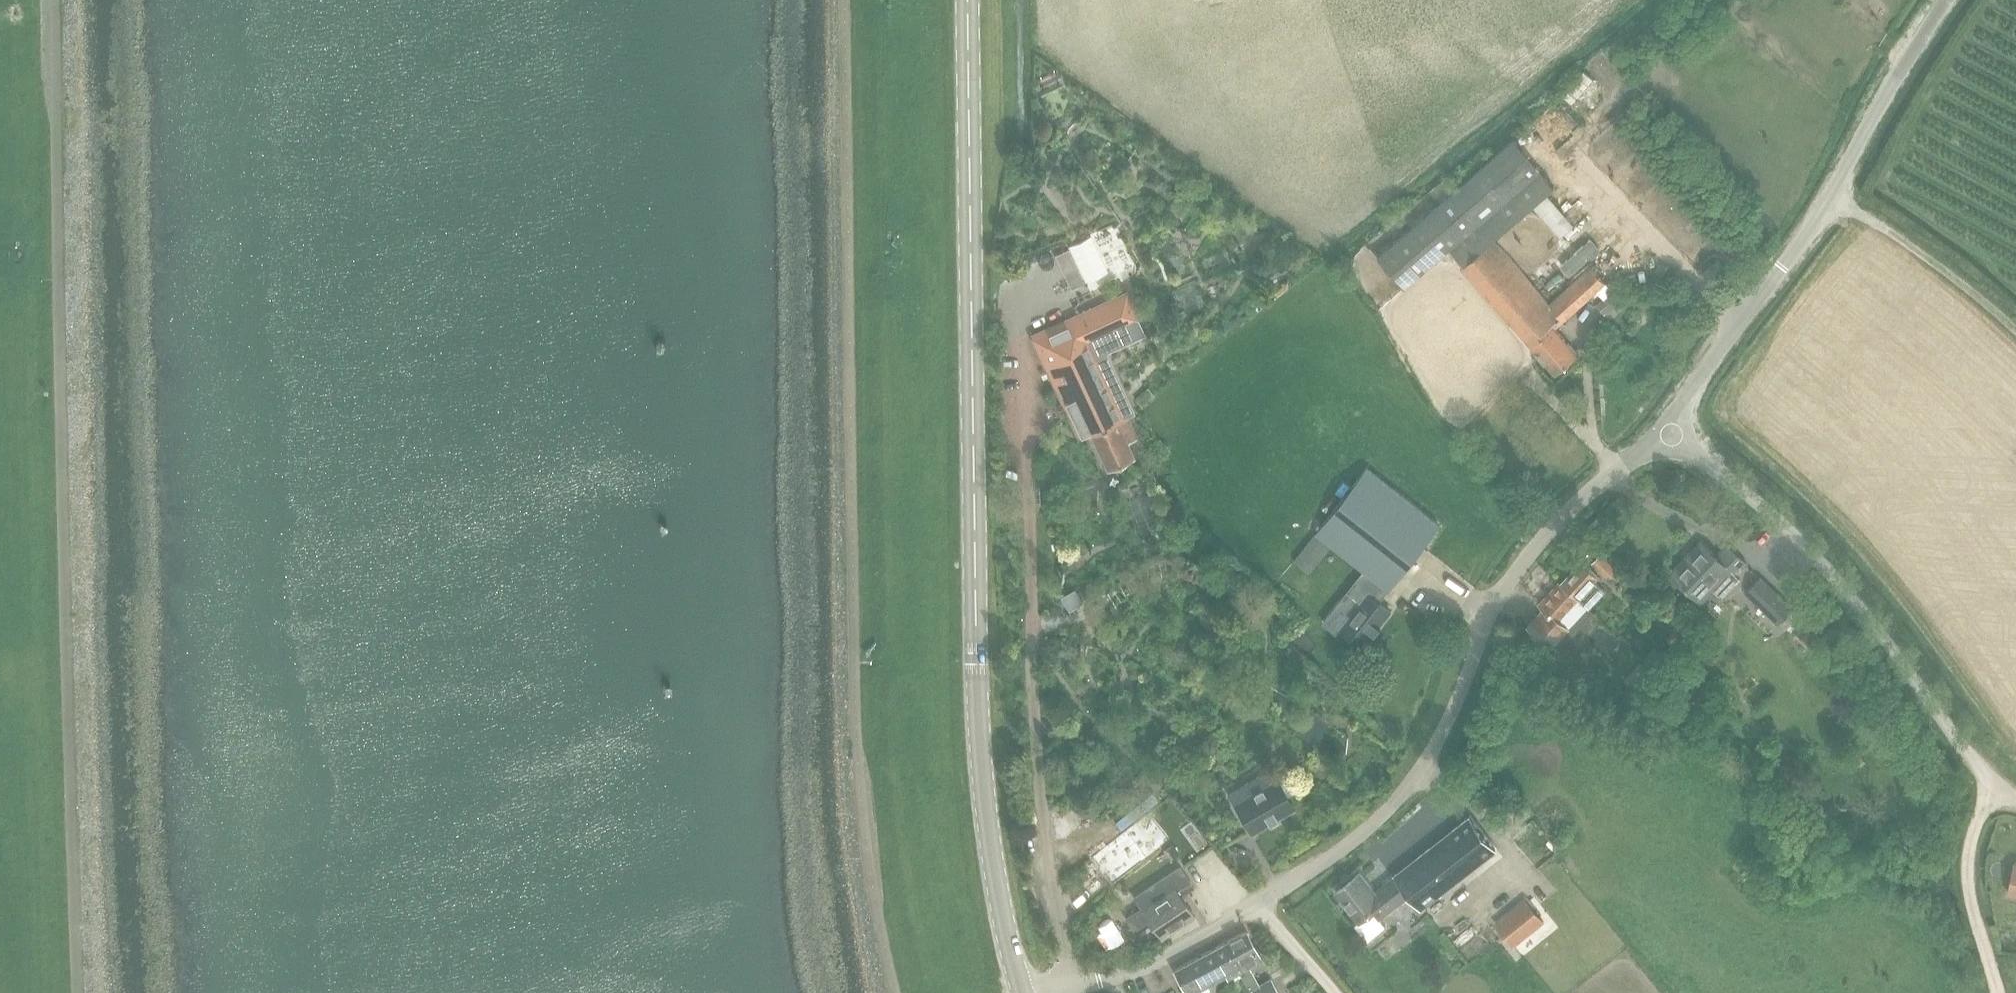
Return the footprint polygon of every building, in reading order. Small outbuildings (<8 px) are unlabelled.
[(1464,264),(1493,238),(1554,185),(1514,138),(1378,256),(1405,287),(1450,248),(1464,264)] [(1493,238),(1464,264),(1461,266),(1529,343),(1556,373),(1578,353),(1555,327),(1605,282),(1591,265),(1549,303),(1493,238)] [(1238,259),(1232,264),(1237,270),(1243,265),(1238,259)] [(1076,263),(1063,269),(1071,286),(1084,280),(1076,263)] [(1613,290),(1596,304),(1604,314),(1616,304),(1618,307),(1623,302),(1613,290)] [(1080,312),(1034,333),(1080,436),(1090,431),(1108,469),(1134,456),(1127,441),(1137,437),(1092,339),(1137,318),(1125,292),(1080,312)] [(1143,407),(1156,396),(1148,387),(1135,398),(1143,407)] [(1389,589),(1439,524),(1367,467),(1317,531),(1389,589)] [(1329,544),(1315,532),(1294,558),(1309,570),(1329,544)] [(1734,574),(1745,562),(1727,545),(1717,555),(1701,541),(1692,551),(1696,554),(1676,575),(1701,600),(1711,610),(1732,587),(1722,578),(1730,569),(1734,574)] [(1602,553),(1593,563),(1612,580),(1620,571),(1602,553)] [(1582,560),(1562,582),(1595,613),(1589,607),(1605,591),(1594,581),(1599,576),(1582,560)] [(1760,576),(1746,591),(1769,613),(1779,623),(1793,608),(1783,598),(1760,576)] [(1103,579),(1094,584),(1098,592),(1108,587),(1103,579)] [(1530,625),(1551,645),(1559,651),(1551,659),(1561,668),(1573,656),(1564,648),(1595,613),(1562,582),(1561,583),(1560,582),(1540,603),(1546,608),(1530,625)] [(1074,587),(1061,595),(1069,609),(1082,601),(1074,587)] [(1364,644),(1390,610),(1364,589),(1355,601),(1358,603),(1341,626),(1364,644)] [(1678,627),(1666,640),(1676,650),(1688,637),(1678,627)] [(1655,649),(1644,659),(1656,670),(1666,660),(1655,649)] [(1683,680),(1675,692),(1686,700),(1694,688),(1683,680)] [(1271,768),(1228,793),(1251,831),(1268,822),(1268,823),(1270,822),(1269,822),(1276,818),(1276,819),(1277,818),(1276,816),(1294,806),(1271,768)] [(1112,883),(1169,839),(1148,812),(1092,856),(1112,883)] [(1396,875),(1375,892),(1360,872),(1337,891),(1360,919),(1355,923),(1367,939),(1385,925),(1378,916),(1409,891),(1421,906),(1495,847),(1468,815),(1395,873),(1396,875)] [(1161,849),(1134,869),(1147,886),(1155,879),(1152,874),(1169,861),(1161,849)] [(1142,907),(1130,915),(1135,922),(1143,917),(1141,915),(1145,912),(1161,935),(1193,914),(1182,898),(1196,889),(1180,865),(1147,887),(1134,895),(1142,907)] [(1544,921),(1528,901),(1497,925),(1514,945),(1544,921)] [(1372,945),(1384,956),(1404,934),(1392,923),(1372,945)] [(1224,942),(1239,971),(1251,992),(1279,992),(1271,979),(1260,985),(1249,965),(1260,959),(1245,931),(1224,942)] [(1173,970),(1183,989),(1184,989),(1186,992),(1196,992),(1206,988),(1204,983),(1202,979),(1223,968),(1228,977),(1239,971),(1224,942),(1180,966),(1173,970)]
